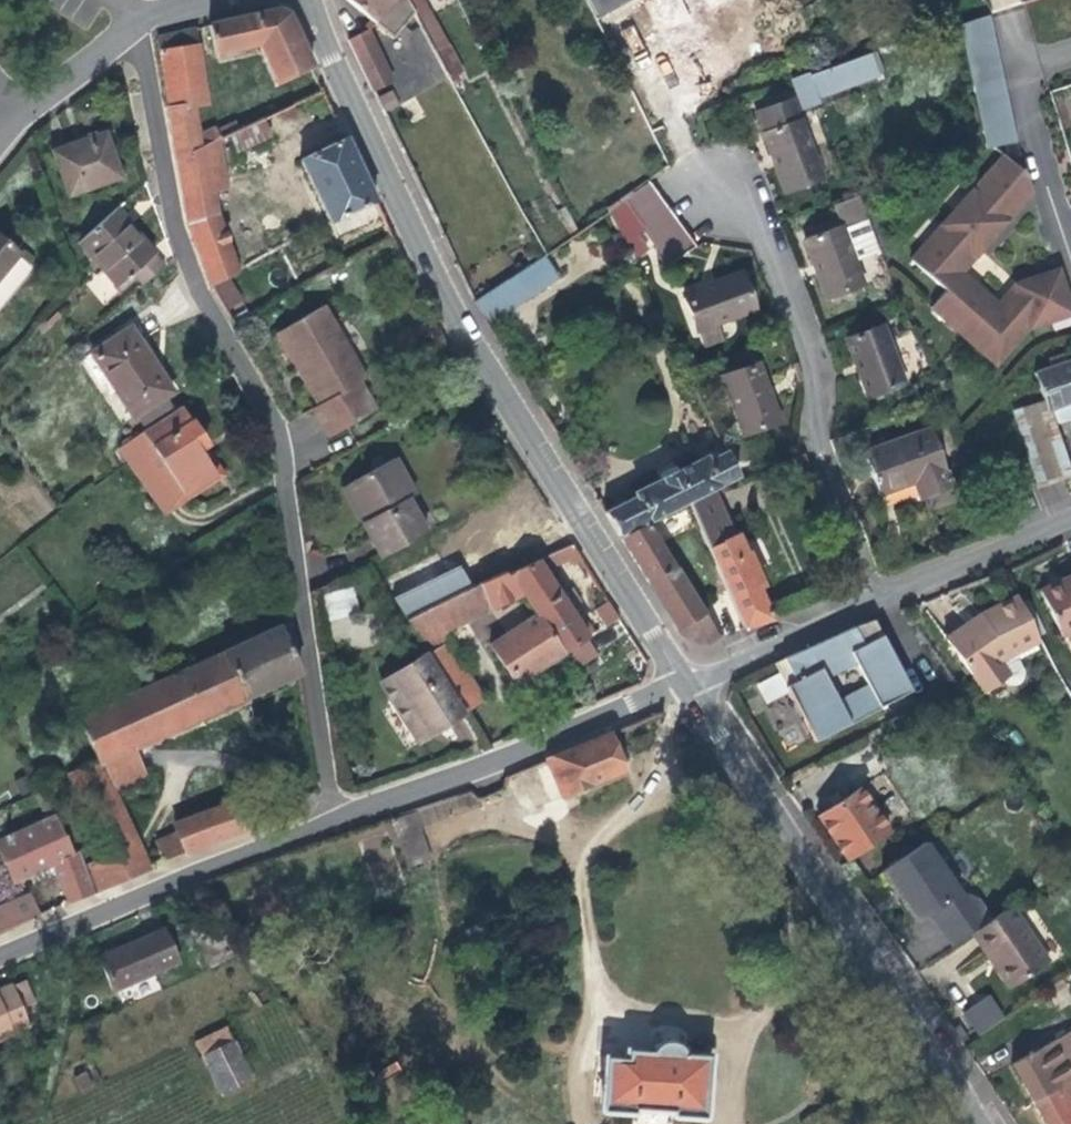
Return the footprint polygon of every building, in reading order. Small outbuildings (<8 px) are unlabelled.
[(414,12),(407,0),(341,0),(390,39),(414,12)] [(414,12),(432,46),(443,41),(421,0),(407,0),(414,12)] [(595,17),(633,0),(587,0),(595,17)] [(721,40),(700,0),(644,0),(675,63),(721,40)] [(275,85),(308,68),(284,15),(275,10),(205,26),(211,57),(255,46),(275,85)] [(1008,141),(981,13),(954,22),(981,147),(1008,141)] [(190,106),(204,104),(190,29),(152,37),(165,108),(190,106)] [(349,39),(374,90),(395,79),(369,29),(349,39)] [(456,67),(443,41),(432,46),(449,78),(456,75),(454,69),(456,67)] [(869,68),(862,52),(803,72),(812,91),(869,68)] [(812,91),(803,72),(801,66),(785,74),(788,82),(797,101),(813,95),(812,91)] [(781,188),(818,175),(787,97),(751,110),(781,188)] [(194,136),(190,106),(165,108),(175,161),(216,141),(230,134),(235,132),(232,125),(213,133),(212,130),(194,136)] [(268,136),(261,119),(235,132),(230,134),(237,151),(268,136)] [(111,126),(57,143),(71,191),(126,173),(111,126)] [(380,216),(341,140),(298,162),(328,222),(331,221),(339,236),(380,216)] [(224,191),(216,141),(175,161),(185,219),(210,285),(226,277),(237,271),(216,215),(213,193),(224,191)] [(1020,328),(1066,312),(1053,273),(1035,280),(1033,274),(1008,283),(1010,295),(989,301),(970,283),(966,288),(953,275),(956,271),(957,268),(953,265),(965,251),(969,255),(988,234),(984,230),(995,217),(999,221),(1026,191),(1020,173),(997,153),(904,258),(939,289),(924,306),(990,364),(1020,328)] [(693,244),(649,177),(620,197),(663,262),(693,244)] [(877,249),(854,193),(833,202),(837,213),(843,210),(848,225),(842,227),(841,225),(804,239),(824,294),(861,280),(853,258),(877,249)] [(132,279),(138,286),(161,266),(109,206),(73,240),(113,286),(127,273),(132,279)] [(843,210),(837,213),(839,218),(841,225),(842,227),(848,225),(843,210)] [(988,234),(999,221),(995,217),(984,230),(988,234)] [(841,225),(839,218),(801,232),(804,239),(841,225)] [(18,252),(0,236),(0,272),(18,252)] [(957,268),(969,255),(965,251),(953,265),(957,268)] [(562,275),(548,254),(499,286),(513,307),(562,275)] [(1035,280),(1053,273),(1052,268),(1033,274),(1035,280)] [(737,270),(687,293),(681,296),(696,328),(699,327),(752,305),(737,270)] [(970,283),(956,271),(953,275),(966,288),(970,283)] [(118,292),(132,279),(127,273),(113,286),(118,292)] [(247,315),(226,277),(210,285),(231,325),(247,315)] [(1010,295),(1008,283),(989,301),(1010,295)] [(498,317),(513,307),(499,286),(484,296),(490,306),(498,317)] [(474,303),(481,313),(490,306),(484,296),(474,303)] [(273,334),(292,371),(299,369),(302,377),(297,380),(312,409),(305,413),(320,441),(371,414),(356,386),(362,383),(322,308),(273,334)] [(869,395),(904,382),(884,326),(848,338),(869,395)] [(137,415),(174,391),(134,327),(96,352),(137,415)] [(1041,399),(1010,409),(1033,483),(1065,472),(1049,421),(1070,414),(1070,358),(1063,360),(1061,353),(1045,357),(1048,365),(1032,370),(1041,399)] [(742,431),(779,416),(756,362),(720,377),(742,431)] [(299,369),(292,371),(297,380),(302,377),(299,369)] [(724,442),(706,405),(693,411),(713,455),(705,459),(704,457),(632,493),(633,496),(602,511),(618,538),(643,525),(686,504),(714,490),(739,477),(724,442)] [(188,421),(179,406),(140,430),(178,490),(208,472),(195,449),(204,443),(190,420),(188,421)] [(127,463),(132,471),(161,514),(223,474),(204,443),(195,449),(208,472),(178,490),(140,430),(116,446),(127,463)] [(922,435),(855,458),(870,499),(904,488),(911,505),(942,494),(922,435)] [(378,556),(422,532),(403,498),(411,494),(390,457),(346,483),(365,518),(359,522),(378,556)] [(127,463),(112,473),(118,481),(132,471),(127,463)] [(365,518),(346,483),(338,487),(359,522),(365,518)] [(742,628),(771,619),(758,588),(764,586),(749,550),(747,550),(738,532),(731,535),(714,490),(686,504),(742,628)] [(643,525),(618,538),(677,633),(704,642),(714,638),(643,525)] [(582,558),(572,543),(535,560),(545,575),(582,558)] [(545,575),(535,560),(510,571),(522,592),(532,610),(558,595),(545,575)] [(441,572),(391,597),(403,618),(467,586),(456,566),(441,572)] [(461,713),(463,717),(475,709),(473,705),(482,699),(448,639),(451,636),(447,631),(522,592),(510,571),(504,574),(501,570),(467,586),(403,618),(425,653),(461,713)] [(1040,589),(1061,634),(1070,629),(1070,574),(1040,589)] [(355,588),(326,590),(330,649),(371,646),(369,612),(357,612),(355,588)] [(586,637),(558,595),(532,610),(533,612),(560,654),(586,637)] [(1037,640),(1016,595),(978,614),(943,639),(980,694),(1006,676),(997,661),(1005,656),(1037,640)] [(604,627),(619,618),(608,601),(593,610),(604,627)] [(513,684),(560,654),(533,612),(488,641),(513,684)] [(876,636),(868,619),(849,627),(857,639),(854,641),(858,647),(876,636)] [(221,654),(142,689),(131,695),(78,718),(97,760),(98,763),(133,749),(243,698),(244,701),(295,676),(275,626),(220,651),(221,654)] [(857,639),(849,627),(780,657),(792,680),(783,685),(786,691),(785,692),(789,700),(790,699),(812,740),(846,723),(847,724),(883,706),(883,704),(907,691),(876,636),(858,647),(854,641),(857,639)] [(413,742),(461,713),(425,653),(386,677),(397,697),(389,702),(413,742)] [(792,680),(780,657),(769,661),(783,685),(792,680)] [(377,683),(389,702),(397,697),(386,677),(377,683)] [(955,694),(943,703),(951,714),(962,706),(955,694)] [(604,740),(601,731),(543,754),(556,790),(615,767),(611,756),(613,750),(608,740),(604,740)] [(98,763),(97,760),(68,773),(82,808),(88,804),(112,792),(144,775),(133,749),(98,763)] [(853,787),(812,816),(842,858),(883,830),(853,787)] [(88,804),(100,830),(124,818),(112,792),(88,804)] [(212,840),(250,827),(240,798),(204,810),(173,823),(177,834),(184,852),(212,840)] [(86,870),(93,893),(149,868),(124,818),(100,830),(113,856),(86,870)] [(63,906),(93,893),(86,870),(80,853),(72,857),(54,820),(0,842),(0,853),(13,884),(30,877),(32,883),(46,878),(43,872),(51,869),(63,906)] [(164,861),(184,852),(177,834),(158,845),(164,861)] [(933,864),(919,841),(875,871),(886,889),(890,888),(893,888),(899,899),(898,901),(896,904),(904,916),(915,919),(924,914),(944,947),(964,934),(983,921),(970,900),(952,893),(948,888),(949,880),(941,866),(933,864)] [(890,888),(886,889),(896,904),(898,901),(899,899),(893,888),(890,888)] [(37,917),(28,894),(0,906),(0,932),(37,917)] [(1003,907),(983,921),(964,934),(1001,989),(1040,963),(1003,907)] [(160,930),(97,959),(110,989),(173,961),(160,930)] [(1057,984),(1053,978),(1038,988),(1042,995),(1057,984)] [(27,1026),(20,1009),(34,1003),(24,980),(0,990),(0,1037),(27,1026)] [(982,997),(957,1015),(971,1034),(996,1016),(982,997)] [(1028,1098),(1043,1123),(1070,1123),(1070,1027),(1008,1062),(1028,1098)] [(218,1095),(248,1079),(222,1029),(192,1043),(218,1095)] [(668,1117),(697,1119),(699,1116),(705,1056),(681,1054),(679,1050),(671,1042),(665,1041),(654,1042),(649,1045),(644,1052),(619,1050),(619,1059),(592,1058),(591,1077),(598,1078),(596,1107),(599,1112),(629,1114),(629,1123),(667,1123),(668,1117)]
